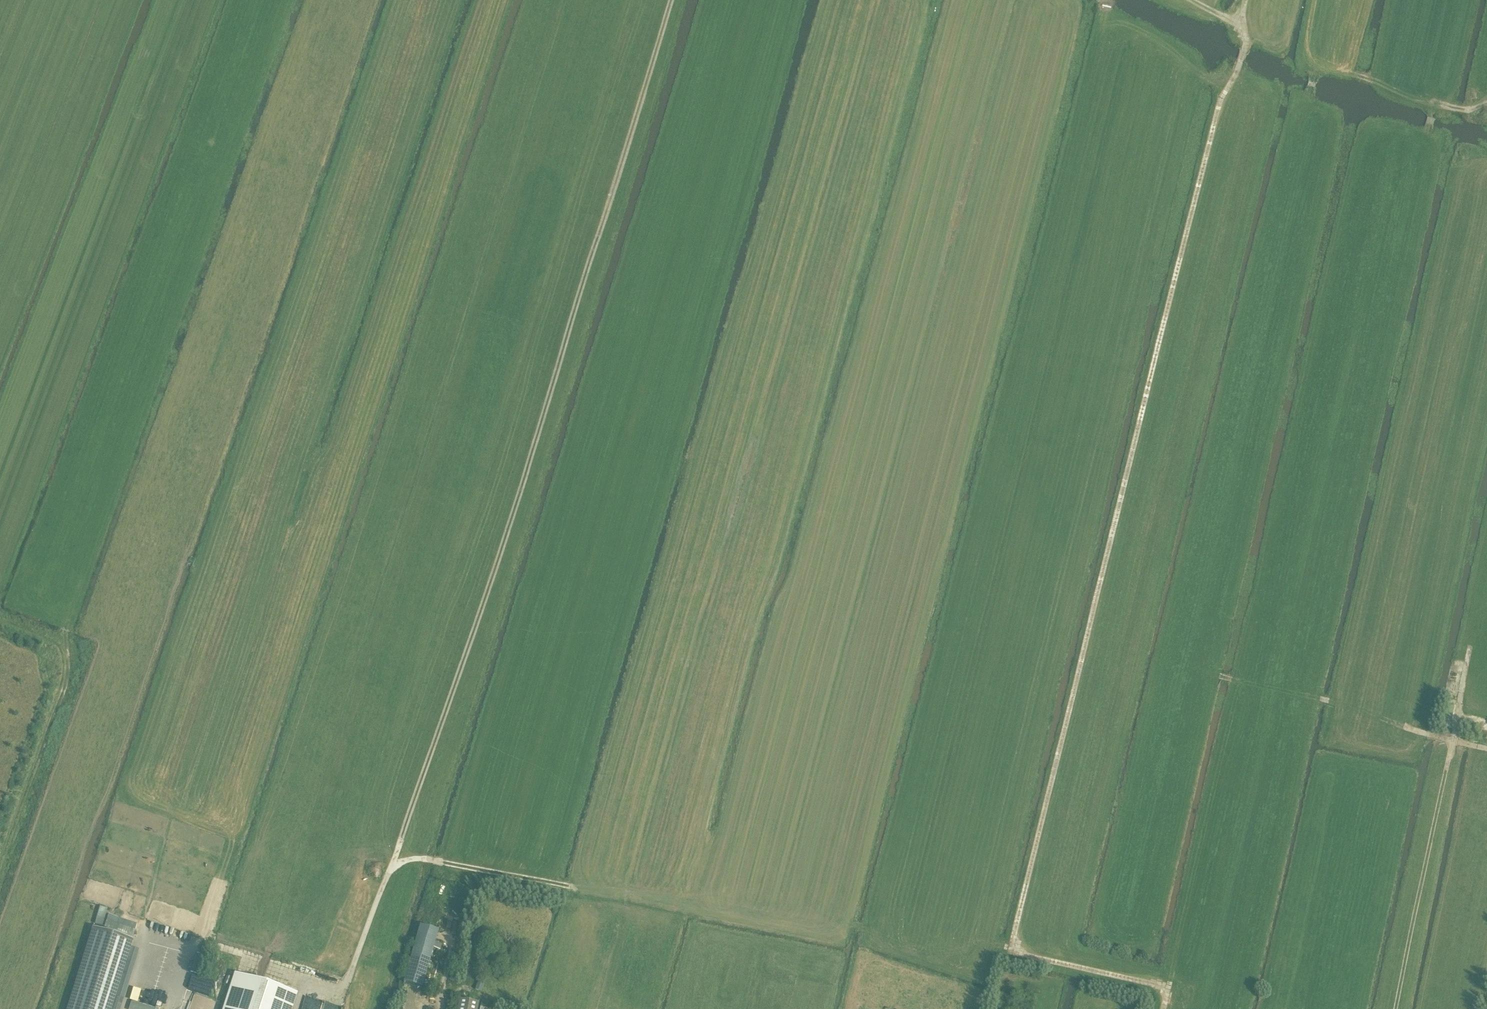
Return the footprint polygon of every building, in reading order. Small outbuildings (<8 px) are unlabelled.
[(101,928),(107,910),(100,908),(94,926),(101,928)] [(133,938),(137,925),(109,916),(104,929),(133,938)] [(412,965),(406,984),(417,987),(423,968),(425,969),(431,948),(439,950),(441,945),(433,942),(436,930),(420,925),(408,964),(412,965)] [(138,950),(131,948),(132,945),(134,940),(94,927),(68,1008),(120,1008),(138,950)] [(222,1008),(292,1008),(297,994),(234,973),(222,1008)] [(478,980),(475,990),(481,992),(484,982),(478,980)] [(135,989),(131,1001),(137,1002),(140,990),(135,989)] [(478,1004),(479,1003),(459,999),(457,1008),(477,1008),(478,1004)]
